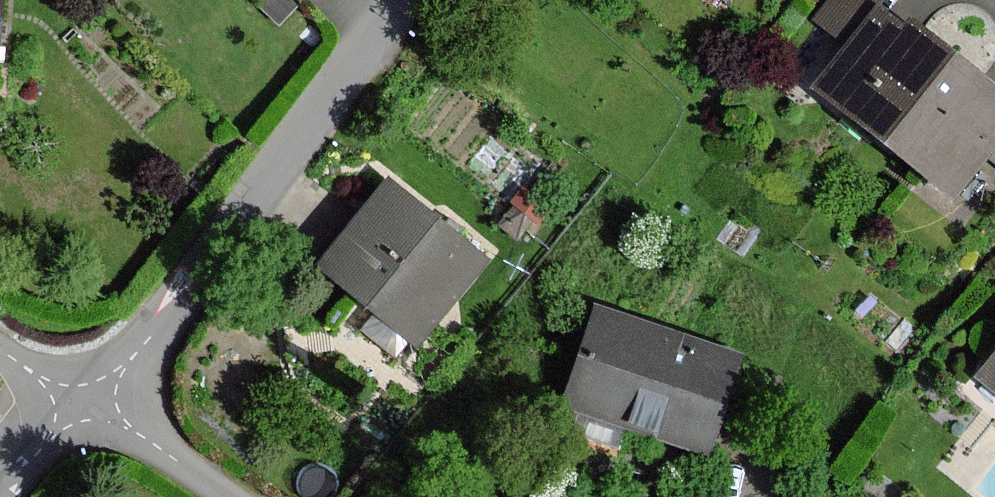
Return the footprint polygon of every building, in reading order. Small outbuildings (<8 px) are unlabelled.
[(878,144),(949,58),(905,22),(897,31),(871,9),(878,0),(827,0),(811,19),(843,45),(808,88),(878,144)] [(949,58),(878,144),(947,201),(984,156),(994,165),(994,109),(987,102),(993,94),(949,58)] [(389,189),(325,276),(424,347),(488,260),(389,189)] [(593,309),(560,406),(702,455),(735,358),(593,309)] [(974,379),(994,396),(994,353),(974,379)]
